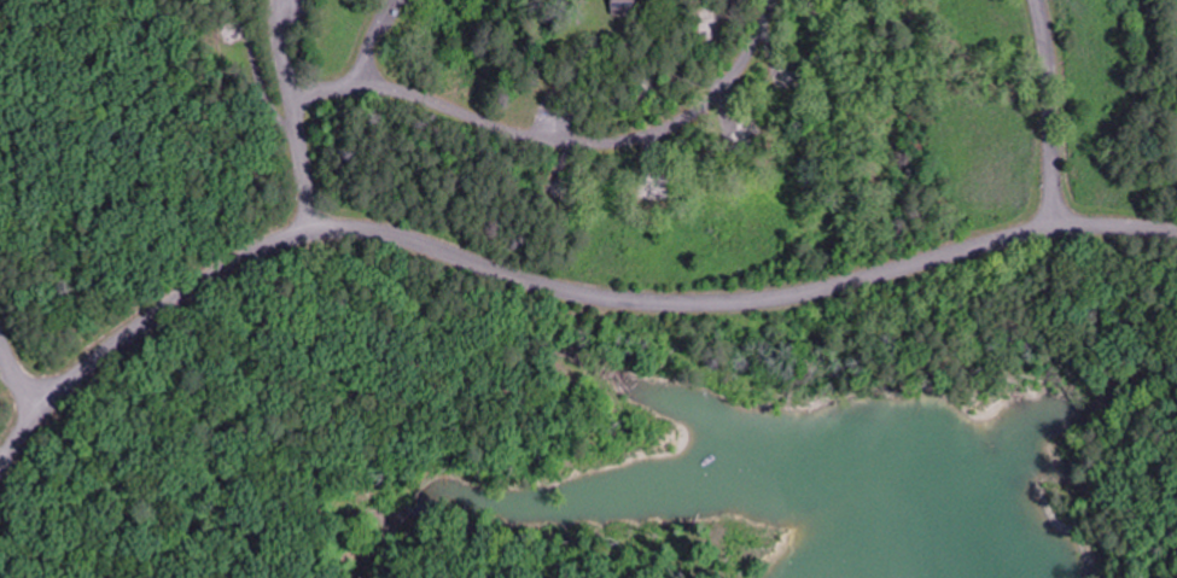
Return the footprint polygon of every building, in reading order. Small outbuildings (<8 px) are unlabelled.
[(632,16),(632,0),(607,0),(607,16),(632,16)] [(786,82),(784,69),(774,71),(775,83),(786,82)]
